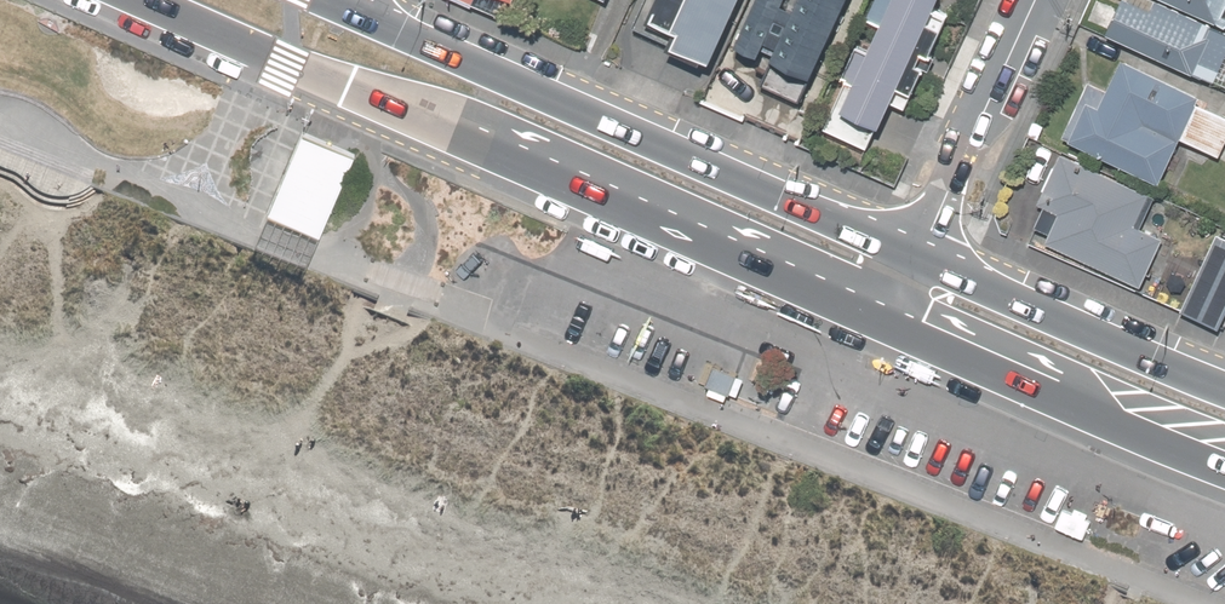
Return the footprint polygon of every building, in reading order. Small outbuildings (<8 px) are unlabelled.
[(472,8),(473,5),(497,16),(505,0),(453,0),(472,8)] [(632,26),(662,39),(655,53),(703,74),(735,0),(644,0),(632,26)] [(725,54),(799,87),(838,0),(749,0),(725,54)] [(867,133),(880,106),(901,116),(954,5),(945,0),(885,0),(830,116),(867,133)] [(1224,91),(1224,37),(1146,0),(1113,0),(1096,36),(1223,96),(1224,91)] [(1224,37),(1224,0),(1146,0),(1224,37)] [(1223,161),(1224,156),(1224,145),(1219,142),(1224,129),(1224,115),(1117,64),(1103,92),(1084,83),(1053,148),(1147,193),(1174,138),(1223,161)] [(302,137),(265,225),(319,248),(356,159),(302,137)] [(1139,223),(1152,195),(1147,193),(1053,148),(1012,234),(1136,293),(1164,234),(1139,223)] [(1176,310),(1213,328),(1217,320),(1224,302),(1224,229),(1216,225),(1176,310)]
